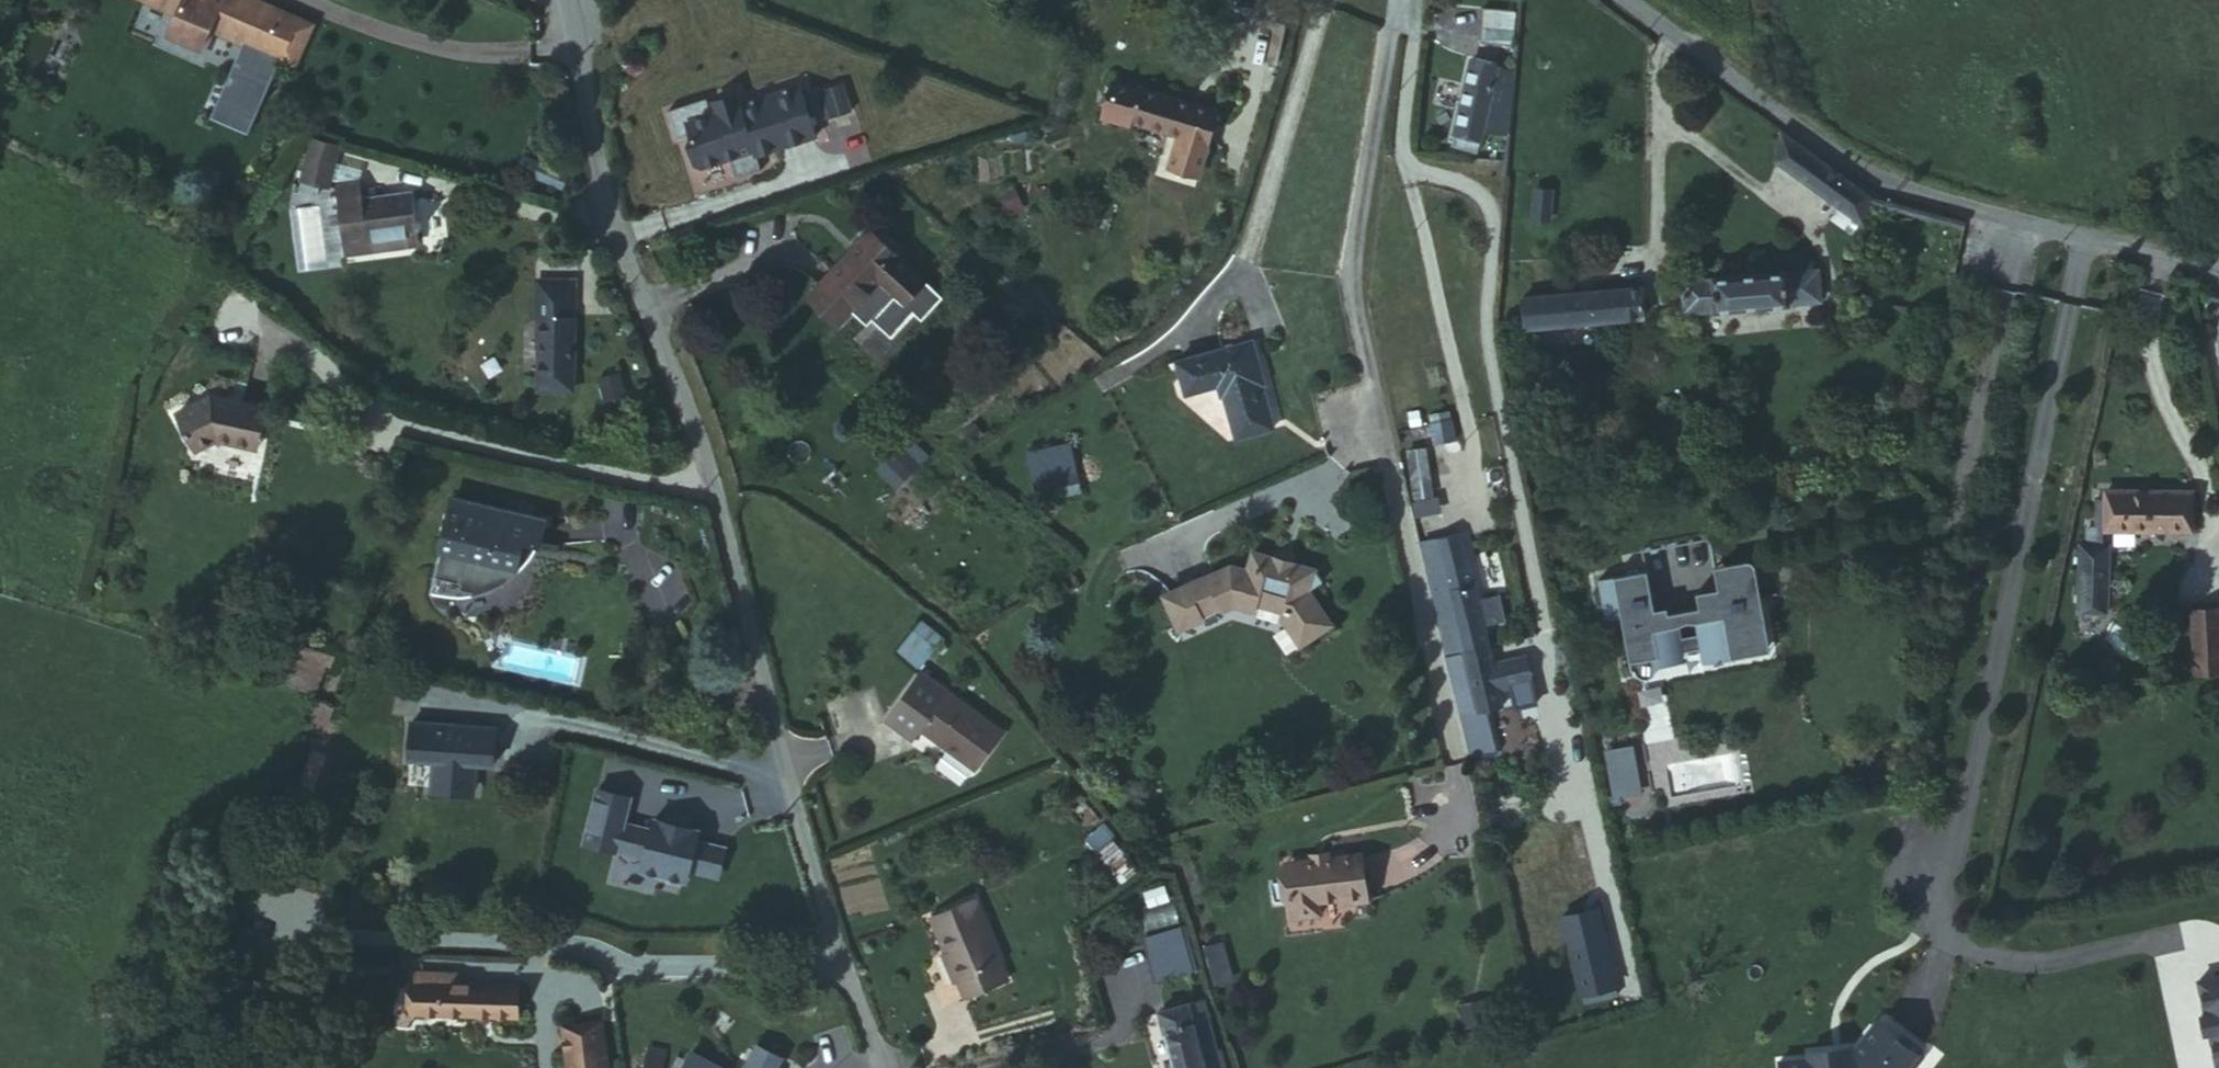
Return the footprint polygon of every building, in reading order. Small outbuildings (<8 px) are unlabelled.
[(254,4),(244,0),(134,0),(178,18),(169,39),(203,52),(211,32),(237,43),(254,4)] [(1547,16),(1513,14),(1510,48),(1544,51),(1547,16)] [(1492,137),(1511,141),(1523,72),(1502,67),(1492,137)] [(1159,116),(1237,140),(1247,111),(1169,87),(1159,116)] [(819,89),(759,107),(761,113),(820,94),(819,89)] [(773,158),(834,139),(820,94),(761,113),(759,107),(757,102),(733,109),(735,114),(728,117),(723,100),(685,111),(695,140),(709,135),(710,139),(707,145),(714,166),(719,168),(746,160),(772,152),(773,158)] [(731,103),(733,109),(757,102),(755,96),(731,103)] [(341,146),(313,138),(301,180),(331,188),(341,146)] [(1815,158),(1788,138),(1781,172),(1862,228),(1869,194),(1851,184),(1839,176),(1815,158)] [(772,152),(746,160),(751,181),(778,173),(773,158),(772,152)] [(369,186),(340,189),(347,258),(375,256),(375,251),(419,247),(416,196),(371,199),(369,186)] [(943,280),(892,230),(839,287),(867,315),(899,281),(920,302),(943,280)] [(1716,286),(1721,325),(1847,308),(1842,271),(1716,286)] [(579,316),(580,280),(541,279),(540,315),(545,315),(579,316)] [(839,287),(829,297),(858,324),(867,315),(839,287)] [(1559,304),(1563,335),(1679,323),(1676,292),(1559,304)] [(579,316),(545,315),(544,388),(577,389),(579,316)] [(1270,347),(1195,374),(1206,406),(1241,394),(1260,447),(1297,434),(1274,369),(1277,369),(1270,347)] [(223,391),(210,399),(274,414),(276,405),(223,391)] [(274,414),(210,399),(182,416),(200,451),(228,435),(268,444),(274,414)] [(892,489),(928,456),(908,434),(872,468),(892,489)] [(1451,444),(1434,447),(1438,474),(1456,472),(1451,444)] [(1402,450),(1417,516),(1440,511),(1424,445),(1402,450)] [(1084,489),(1074,459),(1032,472),(1047,519),(1057,516),(1052,500),(1084,489)] [(2142,525),(2218,528),(2218,487),(2144,484),(2144,492),(2142,525)] [(1089,506),(1084,489),(1052,500),(1057,516),(1089,506)] [(2144,492),(2136,492),(2135,540),(2142,541),(2142,525),(2144,492)] [(493,506),(481,560),(474,587),(487,589),(485,595),(499,598),(499,602),(496,615),(498,615),(504,615),(516,613),(522,611),(532,607),(539,603),(544,600),(549,596),(559,588),(565,552),(578,555),(583,556),(589,530),(493,506)] [(1504,654),(1526,649),(1522,628),(1543,624),(1537,598),(1516,602),(1502,534),(1463,543),(1487,654),(1504,651),(1504,654)] [(2142,541),(2115,540),(2113,609),(2142,610),(2144,541),(2142,541)] [(565,552),(559,588),(563,584),(570,574),(573,568),(578,557),(578,555),(565,552)] [(1246,579),(1183,606),(1196,637),(1216,628),(1236,619),(1246,615),(1272,620),(1273,615),(1309,622),(1329,576),(1304,570),(1303,576),(1290,573),(1290,567),(1266,563),(1262,582),(1246,579)] [(1304,570),(1290,567),(1290,573),(1303,576),(1304,570)] [(1782,602),(1774,576),(1774,575),(1773,573),(1772,572),(1771,572),(1771,571),(1770,571),(1769,570),(1768,570),(1763,569),(1737,577),(1743,598),(1758,594),(1762,608),(1782,602)] [(1337,587),(1329,576),(1309,622),(1314,628),(1307,633),(1322,652),(1350,629),(1324,598),(1337,587)] [(487,589),(474,587),(466,611),(467,611),(473,613),(479,614),(485,615),(496,615),(499,598),(485,595),(487,589)] [(1670,587),(1621,602),(1632,641),(1646,637),(1662,690),(1665,690),(1668,694),(1670,695),(1671,695),(1672,695),(1673,696),(1677,696),(1678,696),(1679,695),(1680,695),(1680,694),(1681,694),(1682,694),(1683,693),(1684,692),(1685,690),(1686,687),(1686,686),(1686,684),(1685,682),(1683,673),(1728,660),(1732,674),(1741,671),(1741,673),(1752,670),(1751,669),(1798,655),(1782,602),(1762,608),(1758,594),(1743,598),(1721,605),(1725,618),(1694,628),(1692,623),(1682,626),(1670,587)] [(1196,637),(1183,606),(1177,609),(1193,644),(1219,633),(1216,628),(1196,637)] [(2190,607),(2191,675),(2218,675),(2218,607),(2190,607)] [(1246,615),(1236,619),(1238,625),(1249,620),(1271,626),(1272,620),(1246,615)] [(894,651),(918,669),(943,637),(920,619),(894,651)] [(325,657),(282,641),(271,671),(314,687),(325,657)] [(1504,654),(1487,658),(1501,719),(1504,718),(1510,745),(1530,741),(1524,714),(1540,711),(1537,694),(1569,687),(1563,661),(1531,668),(1526,649),(1504,654)] [(922,720),(983,766),(1011,729),(950,683),(924,663),(889,709),(915,729),(922,720)] [(312,703),(307,722),(339,731),(344,713),(312,703)] [(411,718),(409,759),(432,761),(431,791),(477,794),(478,763),(499,764),(501,723),(411,718)] [(1530,741),(1510,745),(1513,761),(1533,757),(1530,741)] [(1611,800),(1641,795),(1633,744),(1603,749),(1611,800)] [(721,868),(726,847),(697,840),(700,829),(656,817),(642,868),(688,880),(693,861),(721,868)] [(1112,840),(1098,850),(1115,873),(1129,863),(1112,840)] [(1141,856),(1128,868),(1153,897),(1166,885),(1141,856)] [(1393,913),(1387,866),(1353,870),(1336,872),(1317,874),(1319,884),(1311,885),(1316,930),(1344,927),(1343,913),(1366,911),(1367,916),(1393,913)] [(1319,884),(1317,874),(1310,875),(1311,885),(1319,884)] [(955,959),(965,989),(1017,984),(1014,974),(1021,972),(998,903),(949,918),(962,956),(955,959)] [(1156,946),(1167,986),(1196,978),(1188,938),(1156,946)] [(1237,953),(1221,959),(1233,995),(1249,990),(1237,953)] [(2194,977),(2212,1067),(2218,1066),(2218,972),(2194,977)] [(1017,984),(965,989),(970,1000),(980,998),(981,1006),(1021,995),(1017,984)] [(471,991),(436,988),(435,998),(430,998),(428,1030),(530,1038),(532,1005),(471,1001),(471,991)] [(1221,1035),(1203,1041),(1196,1022),(1169,1031),(1184,1067),(1232,1067),(1221,1035)] [(1822,1067),(1950,1067),(1957,1058),(1916,1027),(1894,1056),(1891,1057),(1890,1052),(1850,1057),(1851,1062),(1822,1066),(1822,1067)] [(577,1058),(578,1067),(626,1067),(624,1052),(577,1058)]
